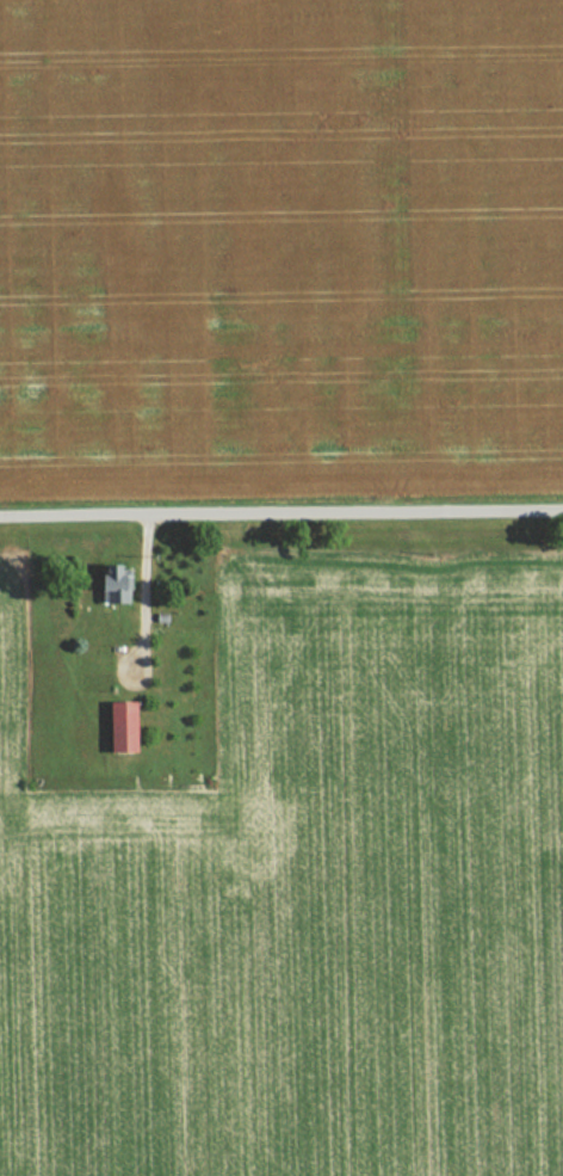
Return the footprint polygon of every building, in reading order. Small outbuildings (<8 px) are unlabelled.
[(138,701),(111,702),(113,753),(140,752),(138,701)]
